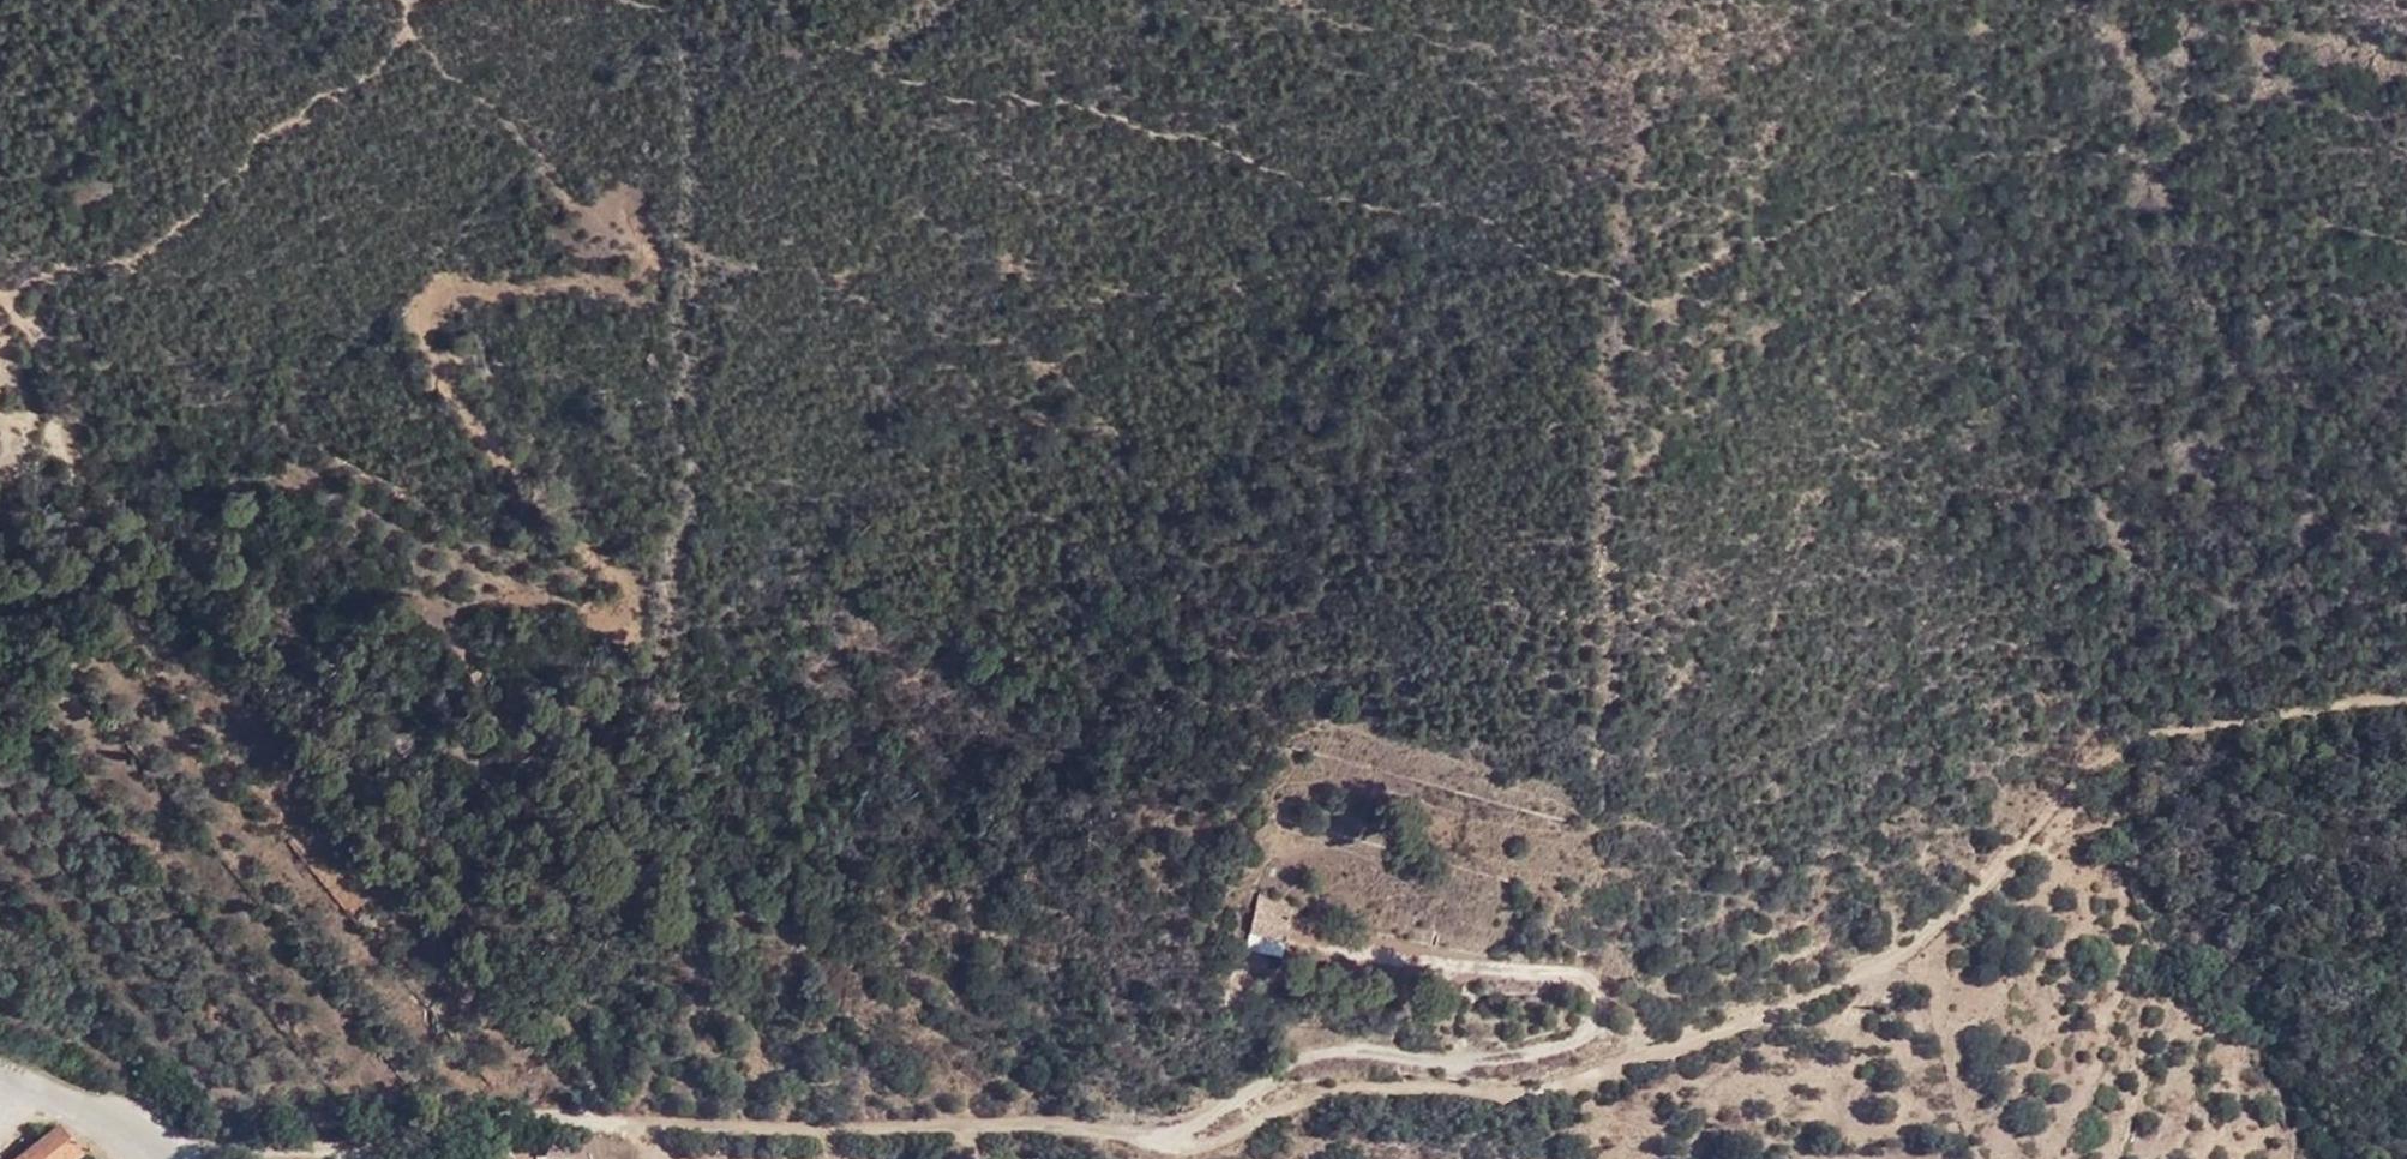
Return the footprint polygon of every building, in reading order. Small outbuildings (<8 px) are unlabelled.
[(1285,935),(1291,911),(1256,901),(1250,925),(1285,935)] [(66,1127),(26,1158),(80,1158),(87,1154),(66,1127)]
